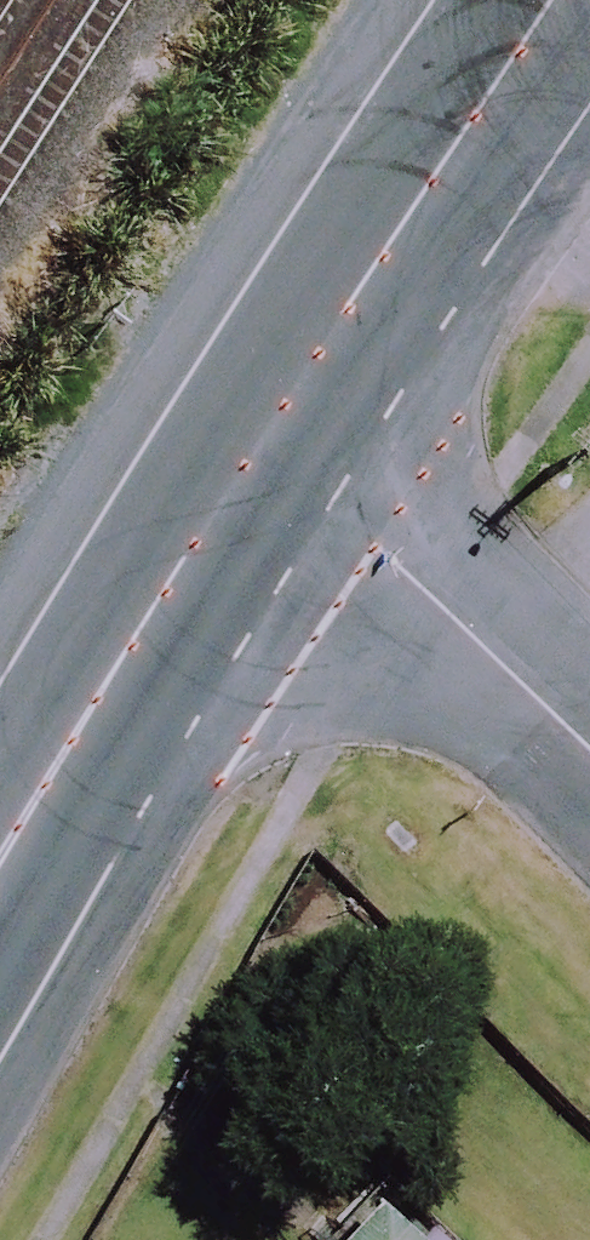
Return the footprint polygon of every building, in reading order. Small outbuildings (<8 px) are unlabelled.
[(370,1224),(355,1239),(387,1239),(370,1224)]
